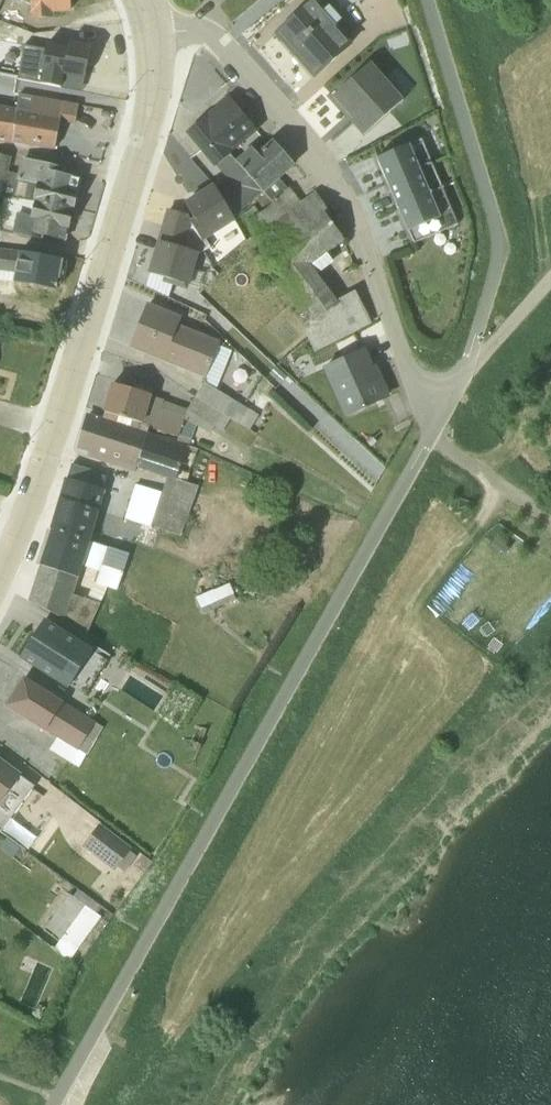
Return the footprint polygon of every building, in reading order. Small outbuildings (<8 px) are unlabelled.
[(70,0),(20,0),(30,5),(30,21),(53,19),(54,19),(53,14),(71,13),(70,0)] [(365,0),(337,0),(341,9),(365,0)] [(314,3),(276,35),(314,77),(352,45),(314,3)] [(403,101),(369,64),(333,97),(353,120),(351,122),(363,136),(403,101)] [(74,125),(78,106),(19,94),(13,144),(54,151),(60,122),(62,122),(74,125)] [(228,100),(188,134),(214,168),(218,166),(225,176),(237,165),(237,164),(230,156),(254,131),(228,100)] [(12,145),(16,109),(0,106),(0,143),(12,145)] [(458,226),(452,213),(421,140),(377,159),(413,244),(415,244),(424,239),(458,226)] [(272,203),(283,215),(300,204),(289,188),(288,189),(280,180),(295,166),(272,141),(257,155),(253,150),(237,165),(262,193),(272,203)] [(72,177),(63,176),(64,169),(21,159),(17,174),(8,173),(11,158),(0,156),(0,200),(73,212),(78,192),(78,191),(78,179),(72,179),(72,177)] [(262,193),(237,165),(225,176),(231,186),(220,195),(235,216),(262,193)] [(169,211),(159,243),(197,254),(201,255),(209,248),(205,242),(237,220),(235,216),(220,195),(214,187),(185,205),(193,218),(169,211)] [(326,209),(316,194),(300,204),(283,215),(254,237),(284,280),(279,284),(287,295),(320,280),(317,275),(333,263),(327,254),(343,239),(323,212),(326,209)] [(0,218),(0,225),(14,228),(14,233),(42,241),(44,237),(65,240),(67,231),(69,230),(73,212),(4,201),(0,218)] [(254,237),(283,215),(272,203),(246,222),(254,237)] [(186,291),(197,254),(159,243),(150,274),(164,279),(163,282),(186,291)] [(16,283),(57,291),(63,258),(0,252),(0,282),(16,283)] [(302,327),(314,353),(371,325),(354,292),(336,301),(320,280),(287,295),(300,313),(306,308),(314,320),(302,327)] [(181,319),(148,306),(131,347),(204,378),(206,384),(216,390),(232,352),(218,346),(220,342),(178,324),(181,319)] [(363,351),(325,367),(346,417),(385,399),(363,351)] [(131,389),(111,384),(102,412),(148,424),(145,435),(189,448),(196,427),(210,435),(215,428),(187,410),(188,410),(164,402),(164,400),(152,396),(153,390),(133,383),(131,389)] [(204,383),(195,398),(248,431),(258,415),(204,383)] [(188,410),(187,410),(215,428),(222,431),(230,420),(195,398),(188,410)] [(87,457),(134,473),(148,424),(106,413),(103,420),(87,414),(87,415),(77,448),(88,453),(87,457)] [(197,451),(145,435),(135,470),(166,480),(162,493),(151,525),(180,537),(198,487),(187,483),(197,451)] [(94,472),(71,466),(51,531),(90,543),(91,543),(105,492),(103,491),(106,478),(94,475),(94,472)] [(150,528),(162,493),(135,485),(124,519),(150,528)] [(208,529),(210,525),(204,523),(200,531),(192,528),(187,539),(205,546),(211,530),(208,529)] [(107,548),(51,531),(28,601),(53,614),(87,633),(108,587),(117,590),(123,573),(102,566),(107,548)] [(123,573),(129,555),(107,548),(102,566),(123,573)] [(233,580),(200,594),(206,611),(240,597),(233,580)] [(21,658),(83,698),(106,662),(92,652),(94,647),(87,633),(53,614),(39,636),(36,634),(35,635),(21,658)] [(95,767),(105,776),(107,774),(119,782),(127,771),(134,775),(146,755),(64,701),(24,680),(7,705),(46,732),(57,738),(49,750),(78,767),(86,755),(88,755),(98,737),(112,745),(95,767)] [(0,832),(33,787),(18,776),(20,774),(0,759),(0,832)] [(100,825),(83,847),(115,871),(119,868),(124,873),(136,858),(130,851),(131,848),(100,825)] [(44,932),(58,942),(55,948),(52,946),(51,949),(77,967),(114,917),(79,890),(73,897),(52,883),(36,905),(54,918),(44,932)]
